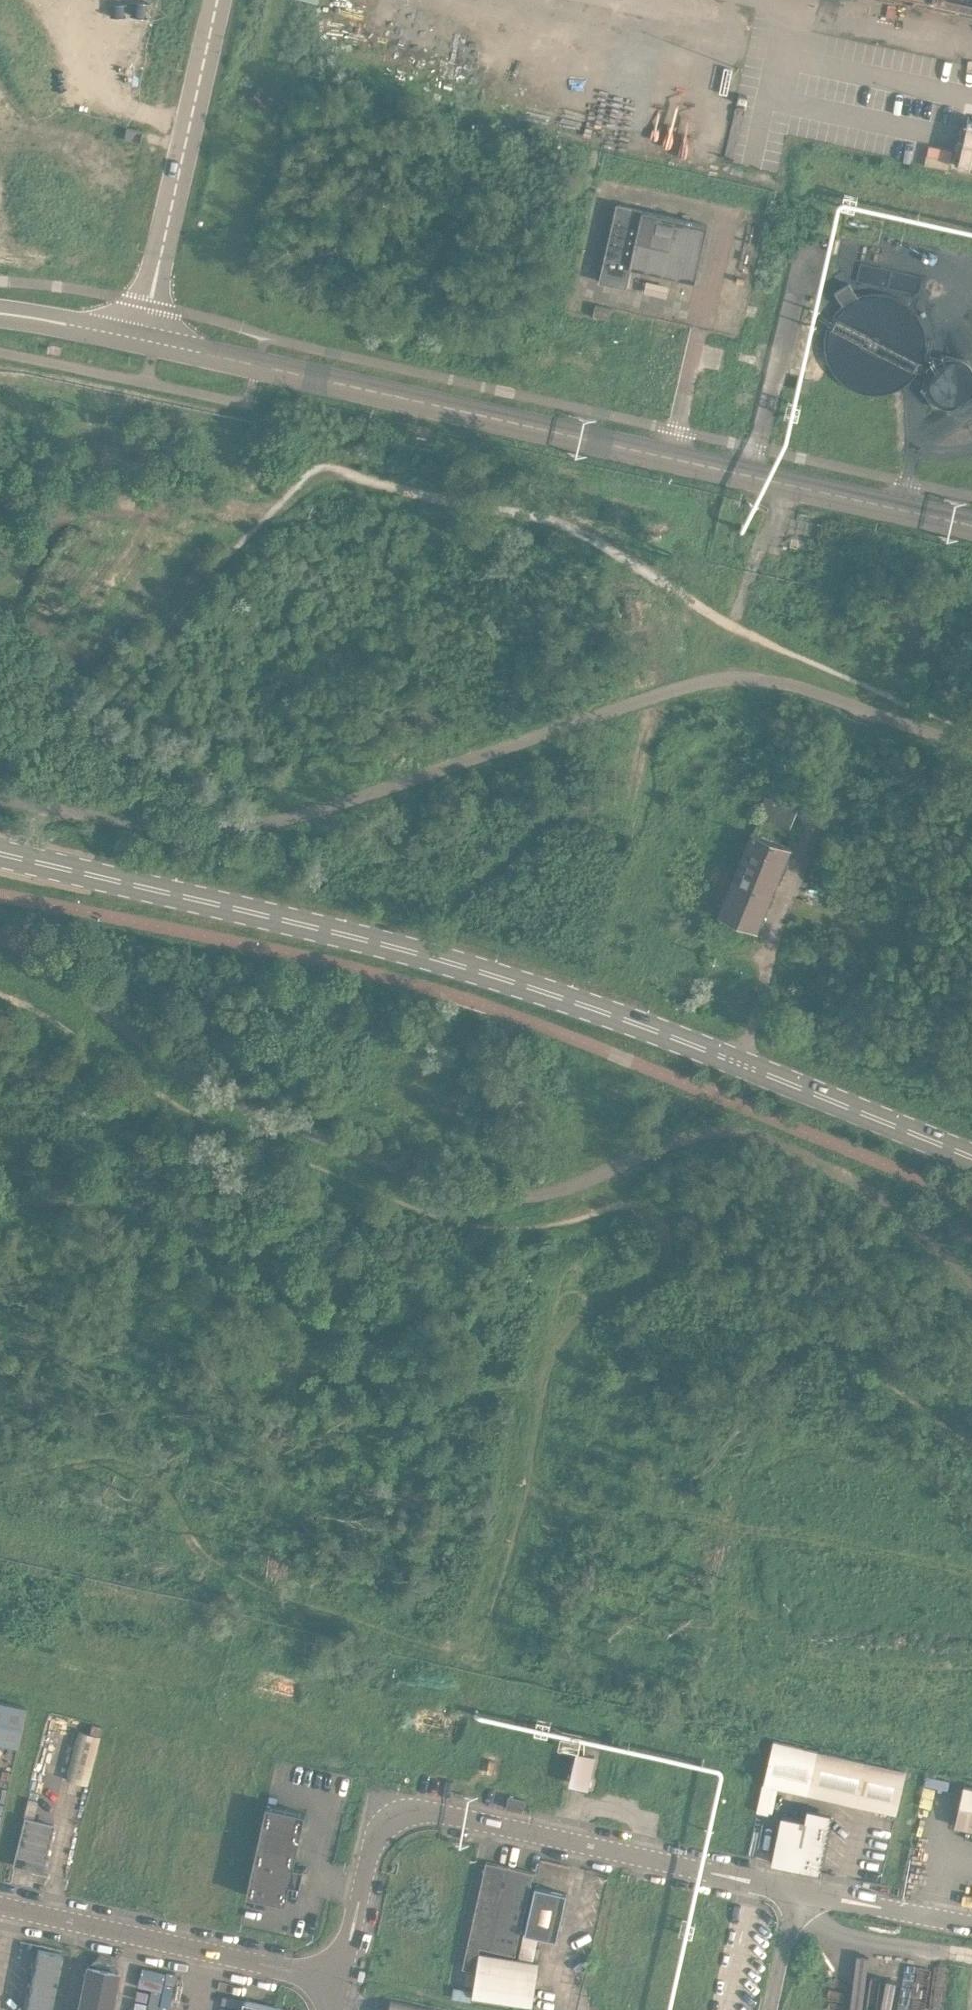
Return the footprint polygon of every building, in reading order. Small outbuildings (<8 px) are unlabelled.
[(612,121),(637,126),(652,56),(627,50),(612,121)] [(971,169),(971,119),(968,118),(956,165),(971,169)] [(142,131),(126,127),(123,138),(139,142),(142,132),(142,131)] [(661,154),(694,158),(697,134),(663,130),(661,154)] [(629,267),(694,281),(707,224),(616,204),(599,280),(625,286),(629,267)] [(925,343),(925,342),(924,331),(920,321),(914,311),(907,304),(899,298),(889,294),(879,292),(872,291),(861,293),(852,297),(843,303),(837,308),(831,316),(827,324),(825,334),(824,343),(825,351),(828,361),(832,369),(840,378),(847,384),(855,388),(864,391),(874,392),(885,391),(894,388),(902,384),(909,378),(915,372),(920,363),(923,353),(925,343)] [(594,304),(592,316),(608,319),(611,307),(594,304)] [(971,368),(967,363),(960,358),(956,357),(951,356),(947,356),(942,357),(935,360),(932,363),(926,370),(925,374),(924,380),(924,385),(926,390),(930,398),(934,401),(938,404),(943,406),(949,406),(957,405),(961,404),(966,400),(969,396),(971,392),(971,370),(971,368)] [(807,390),(809,380),(798,378),(796,388),(807,390)] [(778,789),(769,785),(758,811),(767,815),(767,817),(788,826),(800,796),(779,787),(778,789)] [(788,846),(752,832),(719,914),(755,928),(788,846)] [(24,1707),(0,1701),(0,1742),(15,1746),(24,1707)] [(76,1725),(65,1774),(87,1779),(98,1730),(97,1730),(99,1720),(89,1717),(87,1728),(76,1725)] [(773,1740),(763,1782),(895,1813),(904,1770),(773,1740)] [(571,1783),(591,1785),(594,1751),(575,1749),(571,1783)] [(963,1784),(954,1824),(971,1828),(971,1786),(963,1784)] [(507,1795),(505,1807),(521,1810),(524,1799),(507,1795)] [(265,1803),(245,1894),(284,1902),(289,1881),(298,1883),(298,1885),(303,1864),(302,1864),(302,1866),(293,1864),(304,1812),(265,1803)] [(828,1824),(777,1813),(766,1860),(817,1872),(819,1864),(828,1824)] [(50,1823),(30,1819),(21,1816),(10,1863),(40,1870),(50,1823)] [(532,1871),(485,1860),(461,1967),(473,1969),(479,1946),(514,1953),(532,1871)] [(566,1892),(534,1885),(518,1958),(478,1952),(471,1995),(530,2004),(537,1961),(530,1960),(536,1935),(555,1940),(566,1892)] [(37,1948),(23,2009),(48,2009),(61,1953),(37,1948)] [(84,1968),(76,2009),(104,2009),(112,1974),(84,1968)] [(440,2009),(390,1998),(388,2009),(440,2009)] [(243,2000),(240,2009),(283,2009),(243,2000)]
